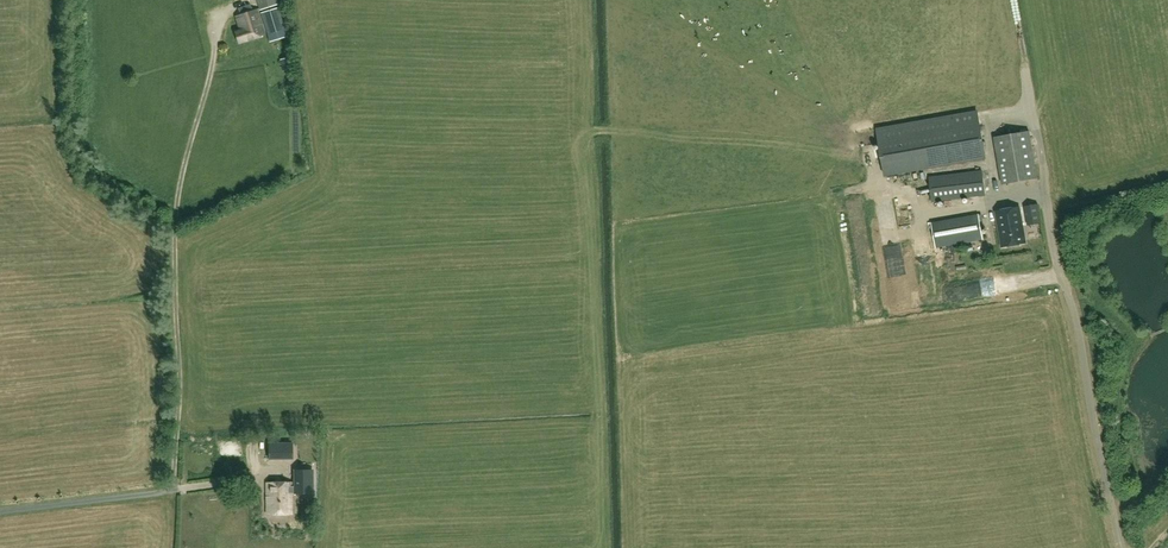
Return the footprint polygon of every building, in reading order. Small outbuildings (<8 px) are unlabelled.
[(278,3),(277,0),(257,0),(260,9),(278,3)] [(287,37),(278,8),(261,13),(270,42),(287,37)] [(257,9),(236,15),(241,30),(235,32),(238,42),(265,34),(257,9)] [(288,57),(280,60),(283,71),(292,69),(288,57)] [(986,158),(977,113),(878,130),(885,176),(986,158)] [(1029,131),(994,138),(1003,184),(1038,178),(1029,131)] [(982,171),(930,177),(933,202),(985,195),(982,171)] [(1038,204),(1025,206),(1028,225),(1041,223),(1038,204)] [(1019,207),(997,211),(1003,247),(1025,243),(1019,207)] [(979,214),(932,222),(936,247),(983,239),(979,214)] [(931,255),(931,272),(956,272),(956,247),(943,246),(943,256),(931,255)] [(268,444),(268,459),(293,459),(292,443),(268,444)] [(292,486),(292,483),(267,482),(267,514),(292,514),(292,493),(312,493),(312,471),(295,471),(295,486),(292,486)]
